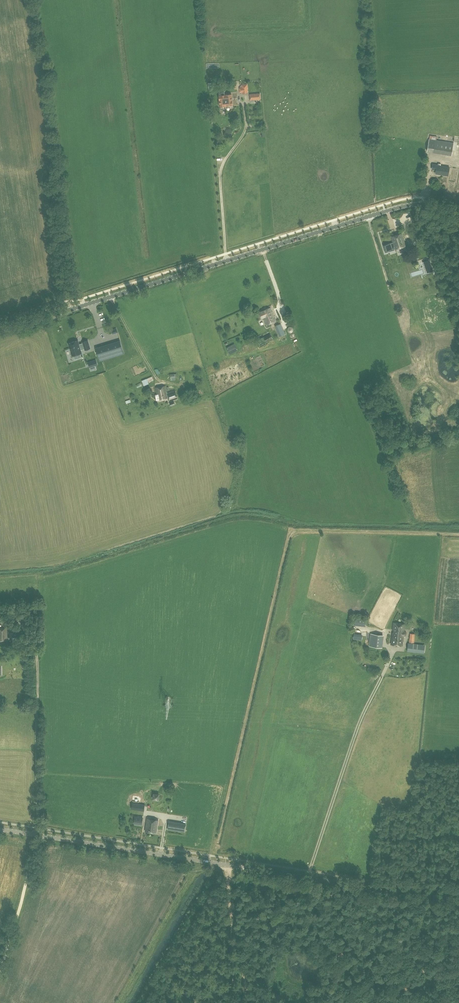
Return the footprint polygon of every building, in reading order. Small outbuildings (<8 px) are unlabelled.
[(247,84),(240,85),(241,93),(248,93),(247,84)] [(220,108),(221,110),(225,110),(224,108),(233,107),(232,96),(219,97),(220,108)] [(453,143),(435,140),(429,139),(427,151),(434,152),(451,155),(453,143)] [(449,167),(441,166),(441,164),(438,163),(438,165),(433,164),(432,169),(436,170),(436,173),(448,175),(449,167)] [(391,237),(393,243),(390,244),(389,243),(384,245),(386,252),(389,251),(390,254),(397,252),(396,249),(406,246),(402,234),(391,237)] [(407,240),(409,246),(417,243),(415,238),(407,240)] [(430,260),(424,261),(427,272),(433,271),(430,260)] [(276,320),(273,313),(270,307),(259,312),(262,318),(263,317),(267,325),(276,320)] [(86,320),(81,321),(83,333),(93,331),(91,322),(87,323),(86,320)] [(264,336),(267,342),(273,339),(270,333),(264,336)] [(78,344),(69,347),(73,360),(82,357),(81,354),(85,353),(90,352),(88,344),(83,346),(83,347),(80,348),(79,348),(78,344)] [(122,346),(98,353),(102,365),(126,357),(122,346)] [(167,397),(169,401),(178,398),(175,390),(167,393),(166,386),(156,388),(157,394),(155,394),(156,400),(167,397)] [(192,388),(185,391),(186,395),(188,395),(189,397),(194,396),(192,388)] [(366,619),(354,618),(353,625),(366,626),(366,619)] [(402,645),(404,636),(405,636),(405,635),(406,635),(406,634),(406,633),(406,632),(405,631),(404,631),(405,624),(394,623),(391,644),(402,645)] [(370,633),(369,646),(382,647),(384,635),(370,633)] [(408,643),(407,651),(421,653),(421,644),(408,643)] [(144,810),(145,804),(132,802),(131,808),(144,810)] [(142,825),(143,817),(135,816),(134,823),(142,825)] [(158,820),(147,818),(145,831),(156,833),(158,820)] [(186,823),(169,821),(168,829),(184,831),(186,823)]
